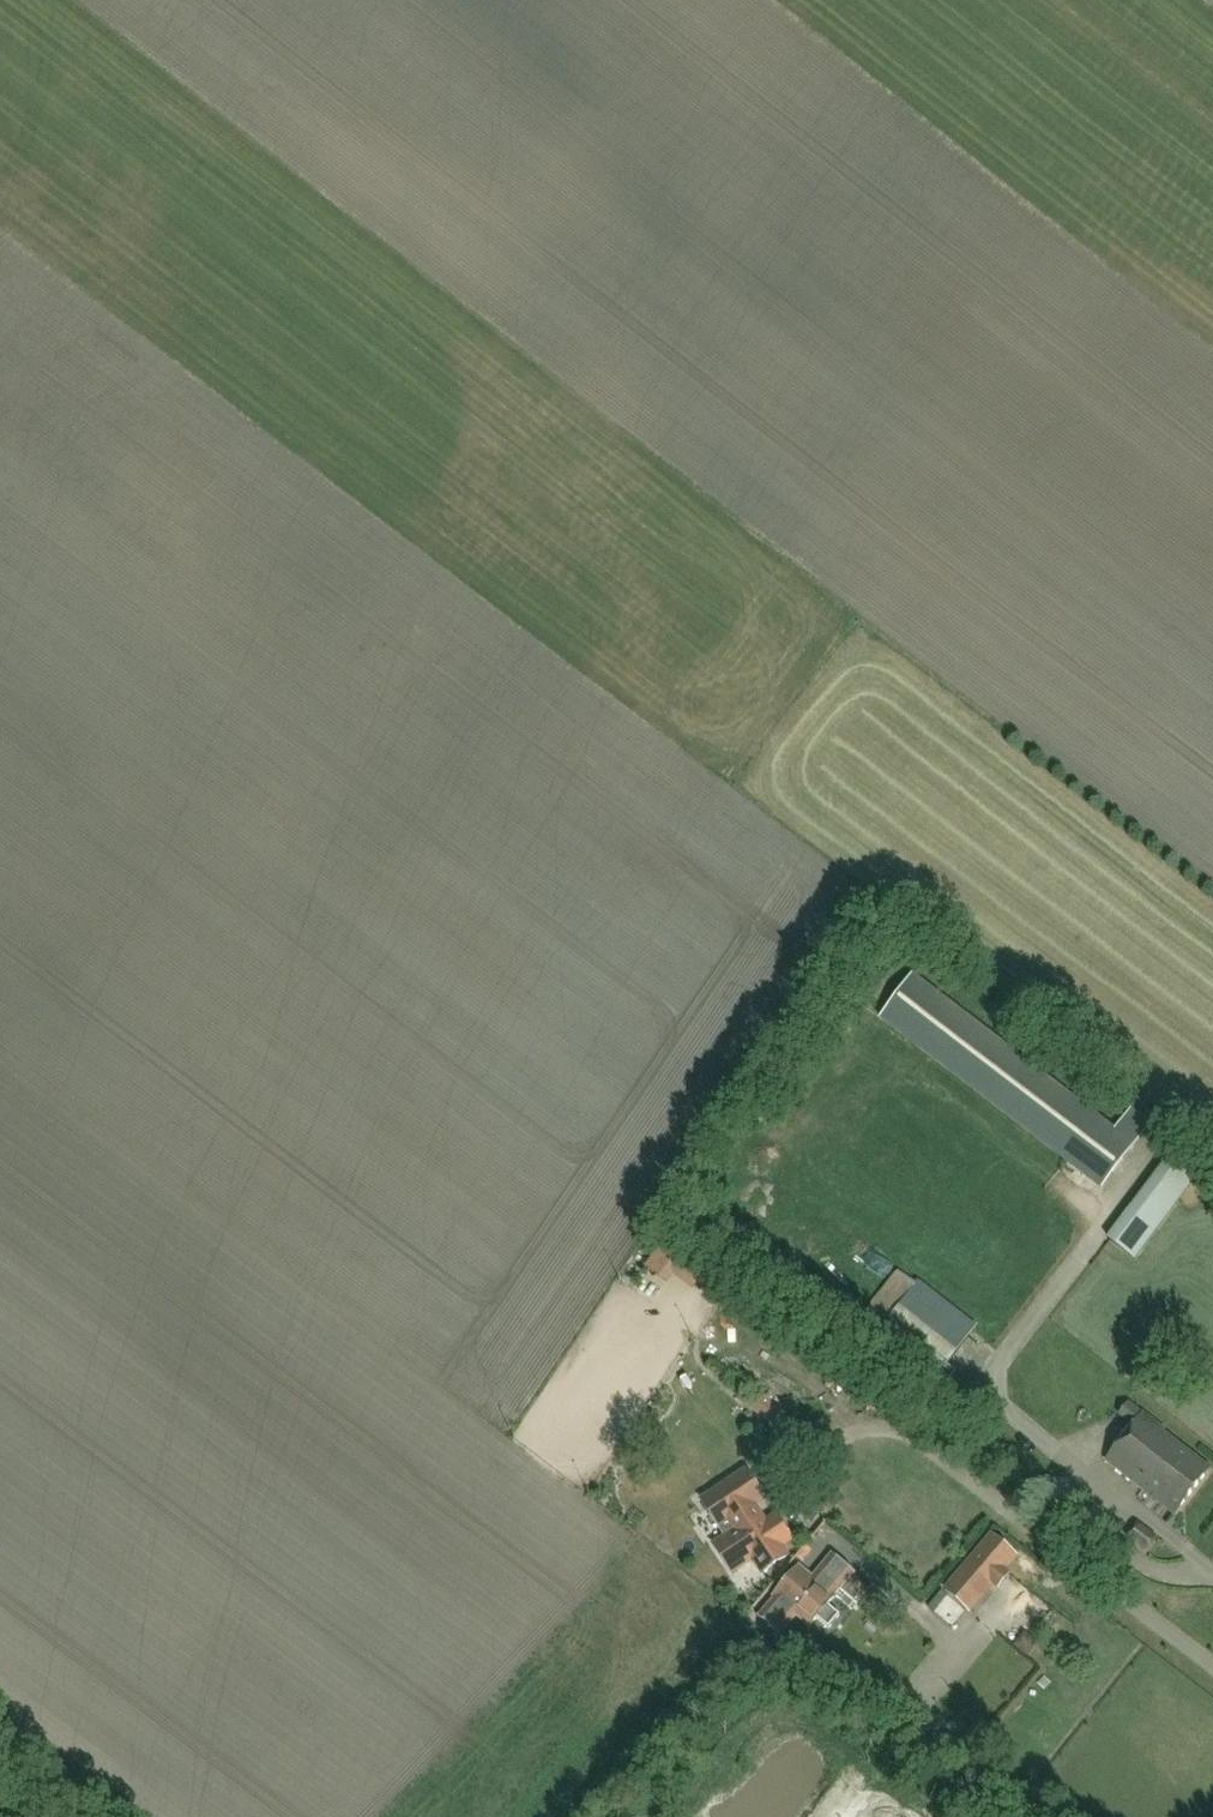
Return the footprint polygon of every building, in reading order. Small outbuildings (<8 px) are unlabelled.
[(1101,1190),(1147,1133),(1125,1119),(1115,1129),(913,974),(878,1020),(1101,1190)] [(1116,1241),(1139,1256),(1200,1167),(1177,1151),(1116,1241)] [(674,1273),(694,1289),(710,1268),(668,1235),(644,1265),(667,1283),(674,1273)] [(933,1381),(943,1370),(975,1329),(918,1285),(876,1336),(933,1381)] [(1173,1514),(1207,1472),(1175,1446),(1177,1442),(1142,1414),(1105,1460),(1173,1514)] [(745,1475),(702,1504),(720,1530),(727,1525),(734,1535),(720,1545),(739,1573),(753,1563),(761,1575),(787,1558),(753,1508),(763,1501),(745,1475)] [(1008,1575),(1004,1571),(1016,1558),(989,1535),(944,1588),(971,1611),(993,1584),(997,1588),(1008,1575)] [(773,1596),(775,1598),(757,1617),(779,1636),(796,1617),(809,1629),(817,1620),(829,1630),(840,1617),(828,1607),(836,1598),(835,1597),(856,1574),(834,1555),(814,1578),(801,1566),(773,1596)] [(1027,1649),(1051,1623),(1035,1608),(1011,1634),(1027,1649)]
